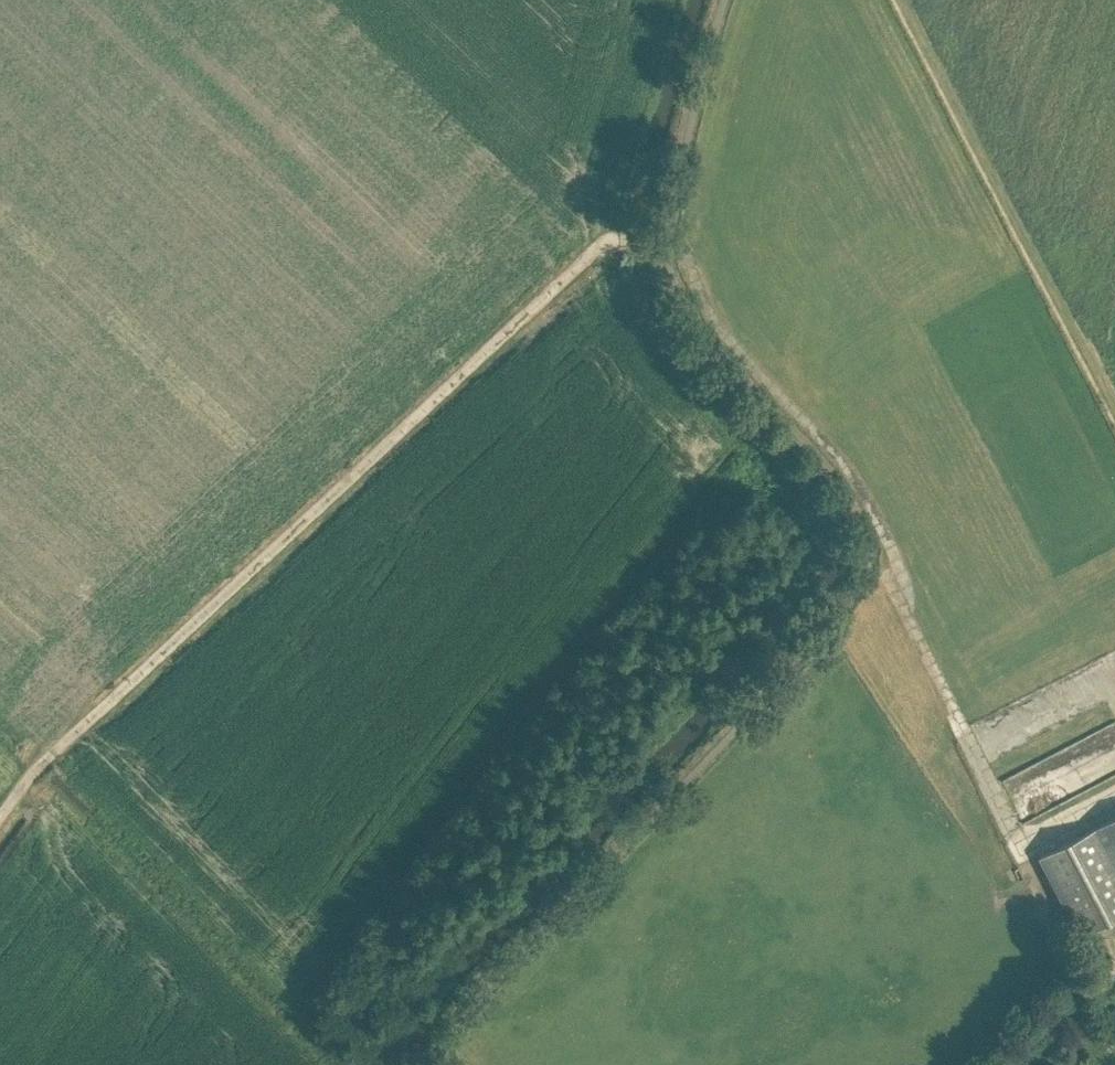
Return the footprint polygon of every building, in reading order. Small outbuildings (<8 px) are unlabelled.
[(1095,826),(1038,855),(1079,933),(1114,915),(1114,864),(1095,826)]
